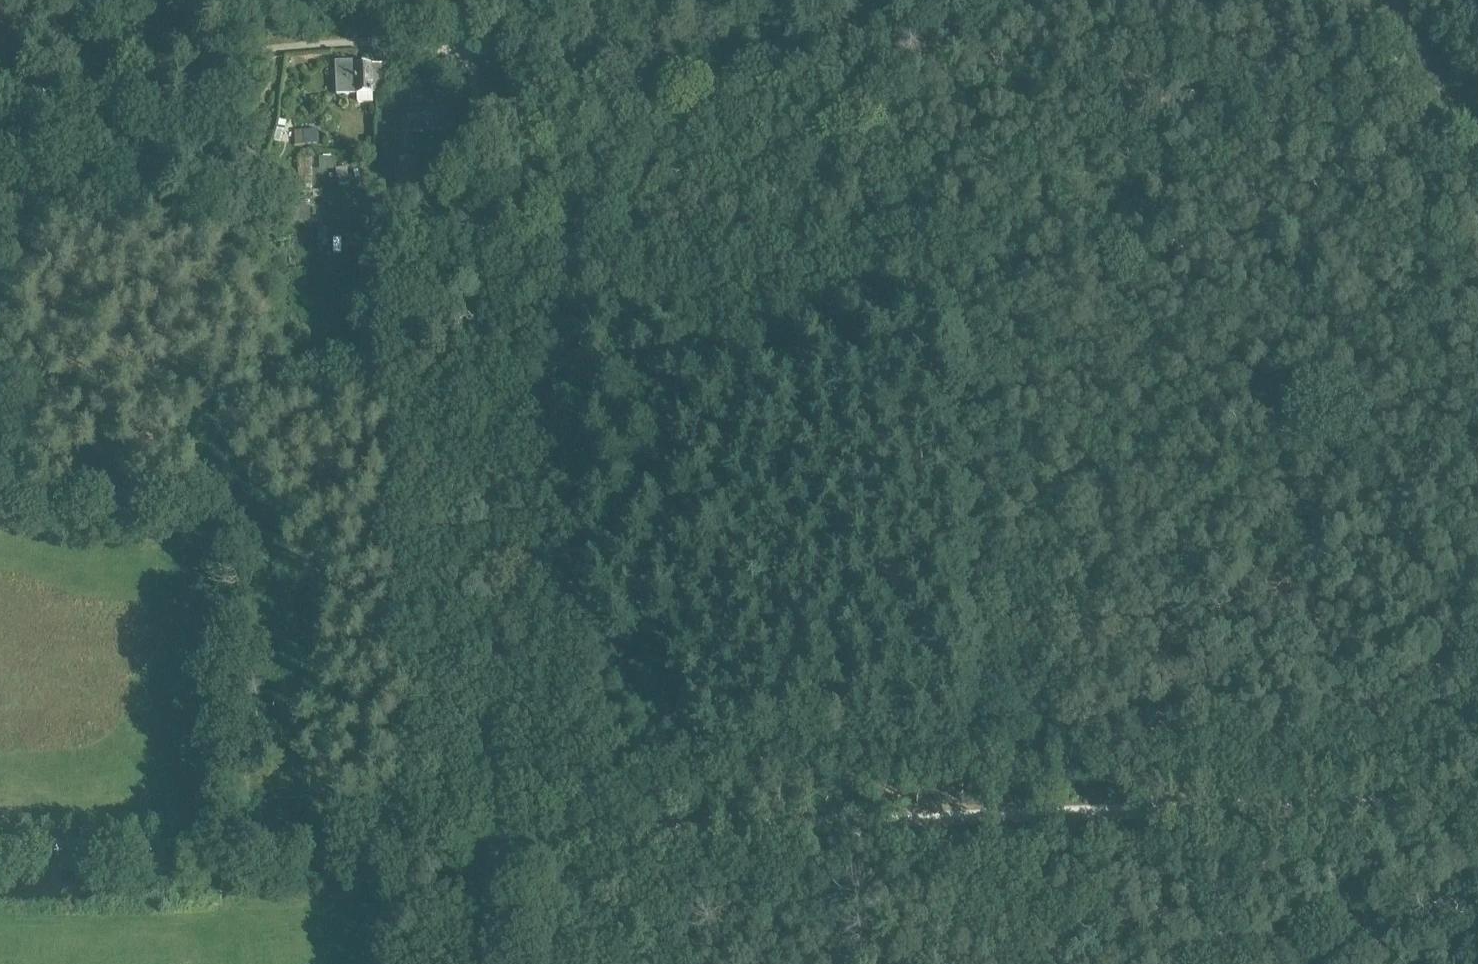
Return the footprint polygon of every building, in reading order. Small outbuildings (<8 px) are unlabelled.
[(363,63),(341,64),(342,97),(361,96),(361,103),(377,102),(376,96),(383,95),(381,66),(366,67),(363,63)] [(428,113),(428,104),(414,105),(415,133),(447,132),(446,112),(428,113)] [(294,129),(294,141),(315,141),(315,129),(294,129)] [(308,194),(315,194),(316,156),(303,156),(301,189),(308,194)] [(339,184),(349,182),(347,168),(337,169),(339,184)]
